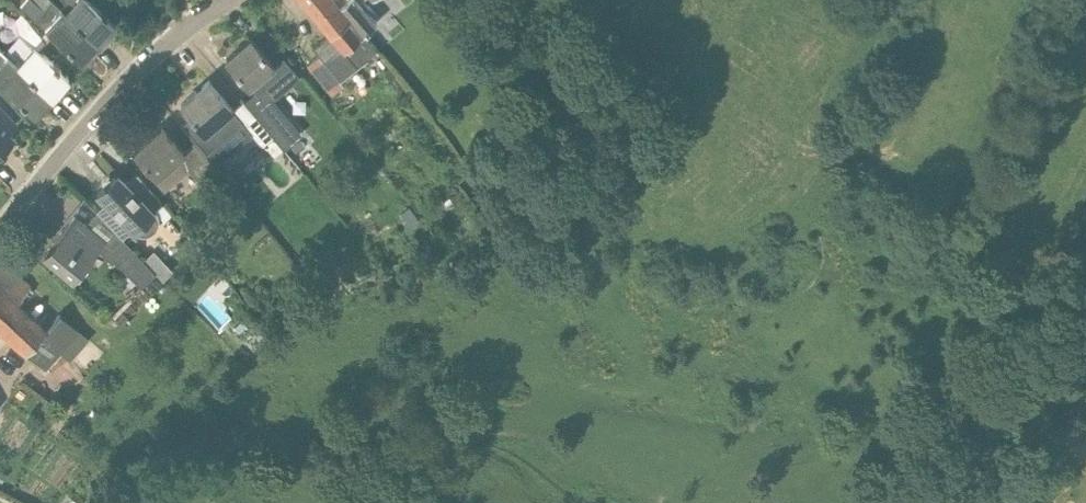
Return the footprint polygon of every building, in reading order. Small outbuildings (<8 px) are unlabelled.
[(64,11),(59,5),(53,0),(40,0),(37,3),(34,0),(24,0),(20,4),(83,60),(99,42),(64,11)] [(116,23),(90,0),(74,0),(64,11),(99,42),(116,23)] [(335,0),(302,0),(330,33),(313,47),(314,48),(314,49),(327,64),(323,67),(332,77),(354,58),(345,49),(361,35),(340,7),(335,0)] [(340,7),(361,35),(376,22),(359,2),(360,0),(347,0),(342,5),(340,7)] [(52,95),(69,76),(21,34),(5,51),(12,59),(52,95)] [(256,92),(244,103),(282,147),(281,148),(304,175),(318,162),(295,135),(279,117),(259,94),(282,75),(274,65),(251,38),(226,60),(249,86),(250,85),(256,92)] [(52,95),(12,59),(5,51),(4,52),(0,47),(0,82),(36,113),(52,95)] [(242,100),(232,108),(208,80),(181,104),(193,118),(184,125),(208,154),(244,123),(262,145),(264,144),(273,154),(281,148),(282,147),(244,103),(242,100)] [(13,137),(7,132),(16,123),(0,107),(0,150),(13,137)] [(183,151),(161,127),(134,150),(157,176),(167,167),(177,178),(188,168),(202,184),(219,169),(194,141),(183,151)] [(97,210),(122,237),(123,238),(132,229),(135,232),(138,234),(140,235),(143,235),(145,235),(148,235),(151,233),(155,230),(157,229),(158,227),(159,225),(159,223),(159,220),(159,218),(159,216),(158,214),(156,210),(154,207),(163,200),(137,172),(127,181),(118,172),(97,192),(106,201),(97,210)] [(75,215),(44,254),(72,278),(104,240),(75,215)] [(148,265),(123,238),(122,237),(108,251),(140,286),(155,272),(148,265)] [(44,367),(64,345),(26,311),(41,296),(30,287),(30,286),(0,259),(0,328),(44,367)] [(163,280),(173,270),(167,264),(157,273),(163,280)] [(391,279),(390,277),(387,269),(374,274),(378,285),(391,279)] [(242,322),(235,329),(239,333),(246,326),(242,322)] [(48,408),(58,417),(59,418),(70,405),(59,396),(48,408)]
